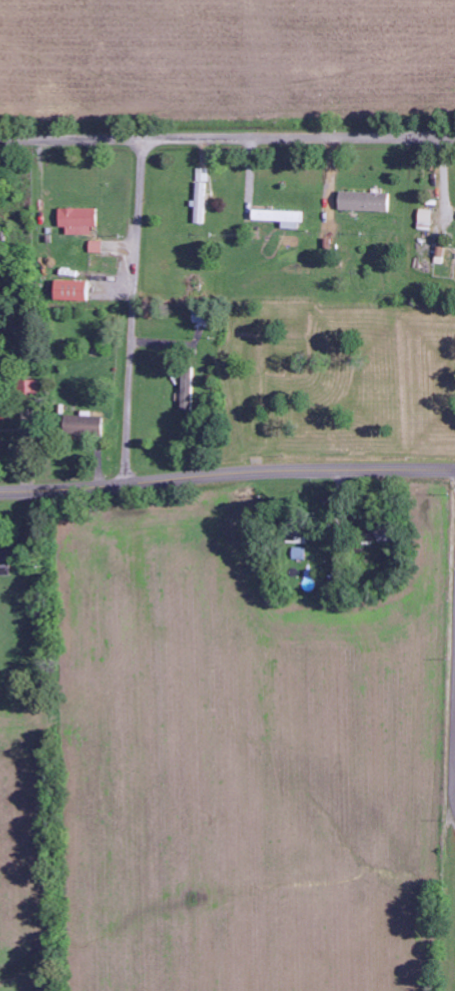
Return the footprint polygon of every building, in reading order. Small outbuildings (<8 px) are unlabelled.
[(205,225),(205,201),(214,202),(214,194),(208,194),(208,169),(196,169),(195,208),(195,224),(205,225)] [(389,194),(339,192),(339,211),(389,212),(389,194)] [(98,209),(59,210),(59,228),(66,228),(67,236),(92,235),(92,228),(98,228),(98,209)] [(282,229),(301,230),(301,212),(253,210),(253,221),(282,222),(282,229)] [(431,228),(432,211),(419,210),(418,227),(431,228)] [(88,302),(88,282),(56,281),(55,301),(88,302)] [(193,323),(207,324),(208,310),(194,309),(193,323)] [(181,411),(192,411),(193,370),(182,369),(181,411)] [(38,381),(20,382),(20,395),(38,395),(38,381)] [(10,422),(9,401),(0,401),(0,423),(10,422)] [(65,416),(64,436),(102,437),(103,417),(92,417),(92,412),(82,412),(82,416),(65,416)] [(10,576),(11,550),(0,550),(0,576),(10,576)]
